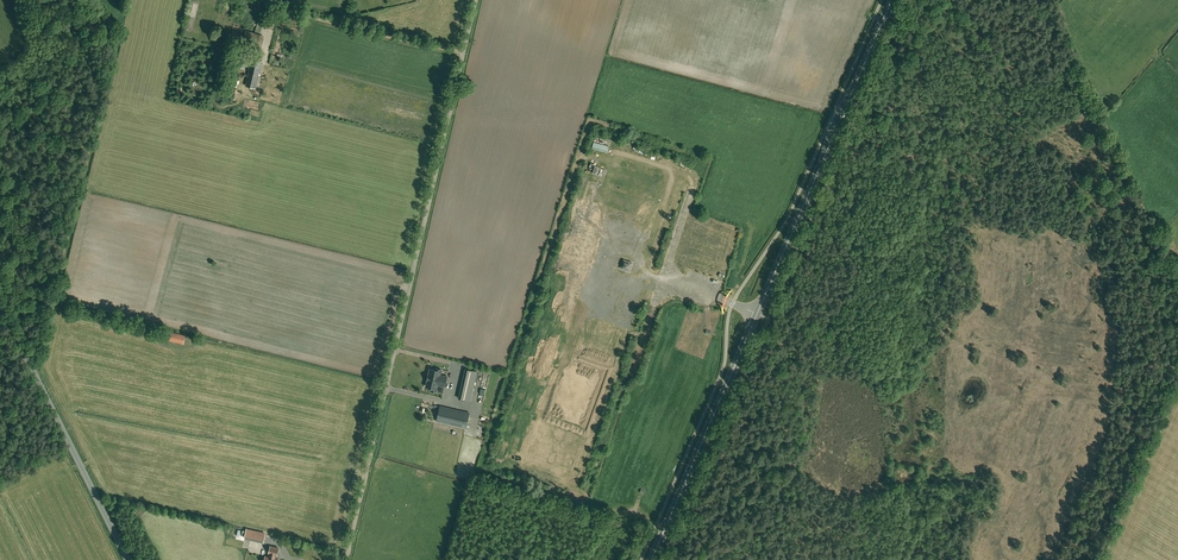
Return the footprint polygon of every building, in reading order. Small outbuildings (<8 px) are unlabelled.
[(240,35),(231,33),(230,33),(228,43),(238,46),(240,35)] [(270,59),(275,60),(274,64),(279,65),(280,61),(277,60),(277,56),(280,57),(281,54),(277,53),(277,56),(271,54),(270,59)] [(244,68),(246,58),(239,56),(236,67),(244,68)] [(256,88),(259,73),(260,73),(263,61),(250,59),(248,70),(249,71),(246,85),(256,88)] [(608,145),(594,141),(592,148),(606,151),(608,145)] [(185,336),(168,332),(166,340),(183,343),(185,336)] [(435,370),(430,369),(426,386),(431,387),(431,390),(436,391),(438,385),(445,386),(447,376),(440,375),(441,369),(436,368),(435,370)] [(477,371),(466,369),(459,398),(470,400),(477,371)] [(469,412),(440,406),(437,421),(466,427),(469,412)] [(265,533),(252,530),(251,538),(263,541),(265,533)] [(269,553),(270,553),(269,557),(266,556),(265,559),(278,559),(275,558),(276,554),(277,555),(278,548),(271,546),(269,553)]
